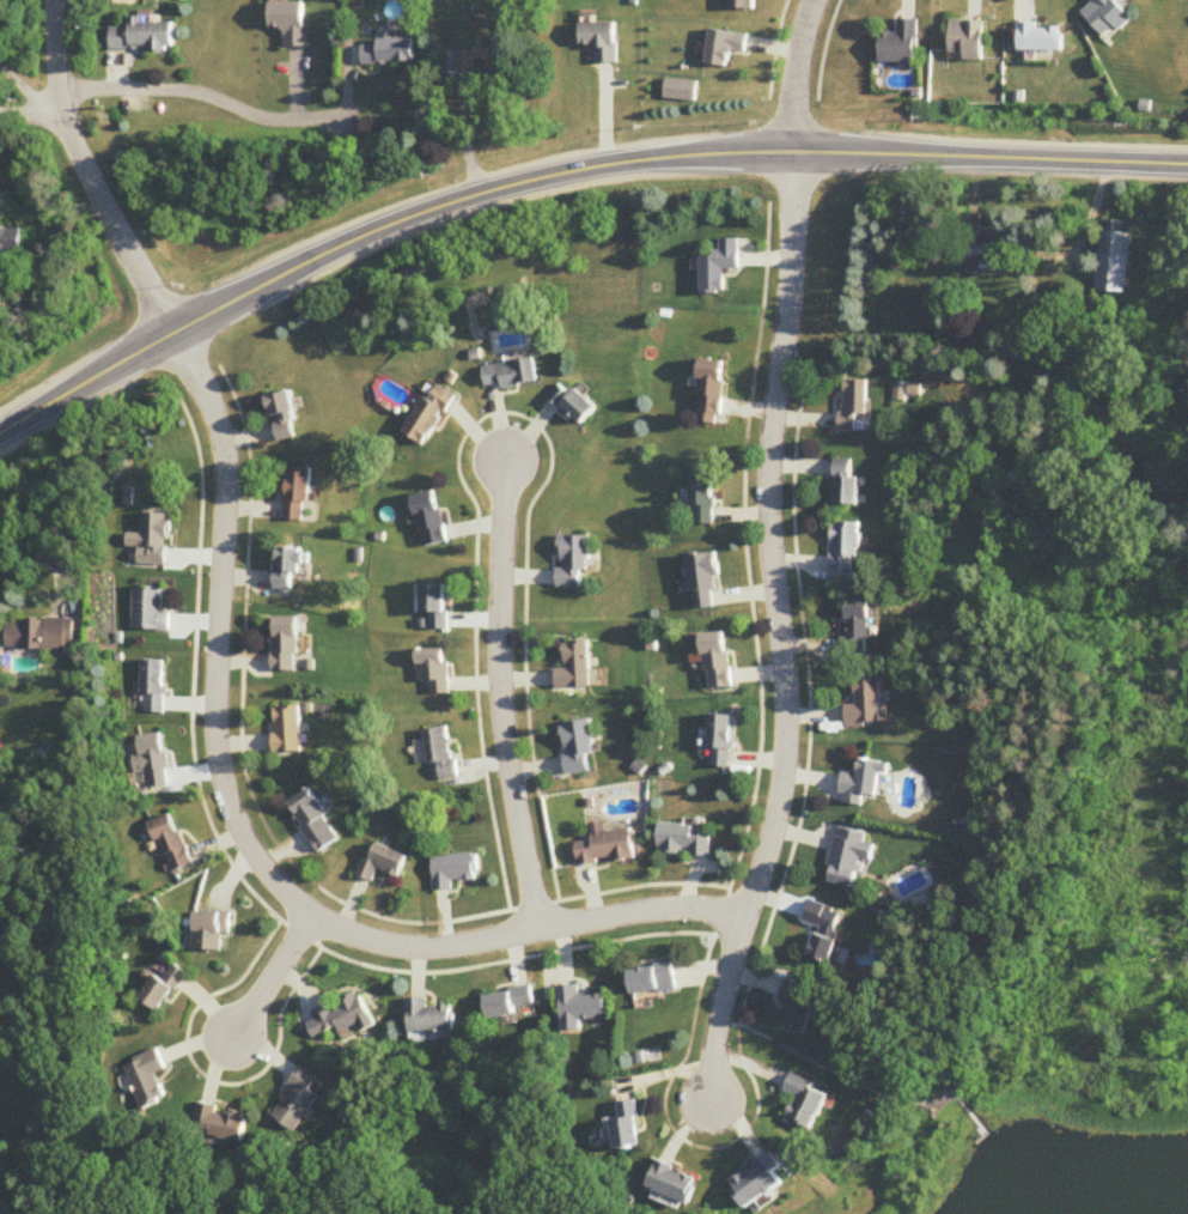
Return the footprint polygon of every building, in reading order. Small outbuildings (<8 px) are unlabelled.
[(756,11),(756,0),(732,0),(732,11),(756,11)] [(1116,0),(1098,0),(1084,14),(1111,41),(1134,18),(1116,0)] [(285,48),(307,48),(307,2),(271,2),(271,28),(285,28),(285,48)] [(881,62),(918,62),(918,19),(898,19),(898,34),(881,34),(881,62)] [(130,20),(130,28),(112,28),(112,50),(175,50),(175,20),(130,20)] [(984,60),(984,21),(951,21),(951,60),(984,60)] [(617,64),(617,24),(582,24),(582,47),(598,47),(598,64),(617,64)] [(1063,51),(1063,25),(1020,25),(1020,51),(1063,51)] [(707,65),(729,67),(730,53),(746,54),(748,35),(710,32),(707,65)] [(414,64),(414,41),(364,41),(364,64),(414,64)] [(458,50),(458,73),(510,73),(510,50),(458,50)] [(0,230),(0,258),(23,259),(23,230),(0,230)] [(1130,293),(1134,233),(1104,231),(1100,291),(1130,293)] [(1002,232),(967,232),(967,262),(1002,262),(1002,232)] [(701,256),(701,294),(727,294),(727,271),(740,271),(740,240),(720,240),(720,256),(701,256)] [(485,388),(502,386),(502,389),(538,385),(536,360),(483,366),(485,388)] [(724,424),(724,361),(700,361),(699,424),(724,424)] [(582,426),(596,411),(565,381),(551,396),(582,426)] [(858,417),(867,417),(869,382),(844,381),(842,433),(858,433),(858,417)] [(422,396),(402,435),(426,448),(454,396),(435,386),(428,400),(422,396)] [(280,444),(301,437),(287,391),(266,398),(280,444)] [(835,506),(861,506),(861,479),(853,479),(853,460),(835,460),(835,506)] [(312,469),(290,468),(289,521),(311,522),(312,469)] [(694,525),(714,526),(715,474),(690,473),(689,507),(695,507),(694,525)] [(450,543),(439,492),(415,496),(425,548),(450,543)] [(130,549),(141,549),(140,566),(170,567),(172,515),(145,514),(144,535),(130,535),(130,549)] [(860,524),(832,524),(832,583),(859,583),(860,524)] [(590,571),(590,537),(560,537),(560,589),(582,589),(582,571),(590,571)] [(311,580),(313,550),(280,549),(278,591),(297,592),(298,580),(311,580)] [(692,610),(718,609),(714,554),(688,556),(692,610)] [(449,585),(425,585),(425,629),(449,629),(449,585)] [(172,612),(166,612),(166,588),(135,588),(135,631),(172,631),(172,612)] [(847,600),(845,657),(871,658),(872,600),(847,600)] [(10,624),(8,650),(74,654),(76,621),(29,618),(28,626),(10,624)] [(302,672),(302,618),(276,618),(276,672),(302,672)] [(726,633),(701,635),(705,691),(730,689),(726,633)] [(591,643),(566,643),(566,669),(557,669),(557,688),(591,688),(591,643)] [(420,694),(450,694),(450,650),(420,650),(420,694)] [(167,661),(143,661),(143,714),(167,714),(167,661)] [(857,706),(847,706),(847,728),(883,728),(883,679),(857,679),(857,706)] [(276,708),(277,755),(303,755),(302,708),(276,708)] [(730,770),(730,716),(708,716),(708,770),(730,770)] [(596,774),(592,722),(564,724),(568,776),(596,774)] [(457,780),(453,728),(426,730),(427,743),(418,744),(420,764),(439,763),(440,781),(457,780)] [(140,756),(133,757),(136,776),(147,774),(149,790),(170,787),(163,734),(138,737),(140,756)] [(892,765),(860,761),(858,775),(845,773),(841,804),(864,808),(866,796),(879,797),(882,776),(891,777),(892,765)] [(288,805),(319,854),(341,840),(310,791),(288,805)] [(149,824),(168,876),(191,867),(173,815),(149,824)] [(579,843),(580,865),(636,862),(635,831),(606,833),(606,823),(592,824),(593,842),(579,843)] [(658,857),(710,857),(710,827),(658,827),(658,857)] [(869,836),(838,829),(827,883),(855,889),(861,862),(873,864),(877,846),(867,844),(869,836)] [(357,877),(374,883),(380,869),(401,878),(410,858),(377,845),(370,863),(364,860),(357,877)] [(456,882),(481,882),(480,856),(435,856),(435,892),(456,891),(456,882)] [(830,965),(845,915),(824,909),(809,958),(830,965)] [(228,915),(192,914),(192,953),(228,953),(228,915)] [(671,964),(628,971),(633,998),(675,991),(671,964)] [(186,976),(172,966),(160,982),(154,977),(138,999),(157,1014),(186,976)] [(788,1003),(780,1029),(808,1038),(824,985),(790,974),(782,1001),(788,1003)] [(583,1021),(609,1020),(608,994),(581,995),(581,987),(561,987),(562,1031),(583,1031),(583,1021)] [(488,995),(491,1021),(538,1015),(535,989),(488,995)] [(313,1013),(324,1040),(372,1020),(362,994),(313,1013)] [(408,1000),(409,1036),(458,1035),(457,1008),(431,1009),(431,1000),(408,1000)] [(126,1064),(145,1111),(168,1101),(157,1075),(167,1071),(159,1050),(126,1064)] [(323,1081),(308,1069),(273,1114),(298,1134),(324,1100),(314,1092),(323,1081)] [(793,1076),(786,1092),(799,1097),(789,1120),(814,1131),(831,1093),(793,1076)] [(637,1102),(617,1104),(618,1119),(612,1119),(614,1151),(641,1148),(637,1102)] [(250,1113),(199,1107),(195,1137),(246,1143),(250,1113)] [(784,1169),(774,1155),(730,1184),(748,1210),(785,1186),(777,1174),(784,1169)] [(649,1192),(692,1206),(701,1178),(658,1164),(649,1192)]
